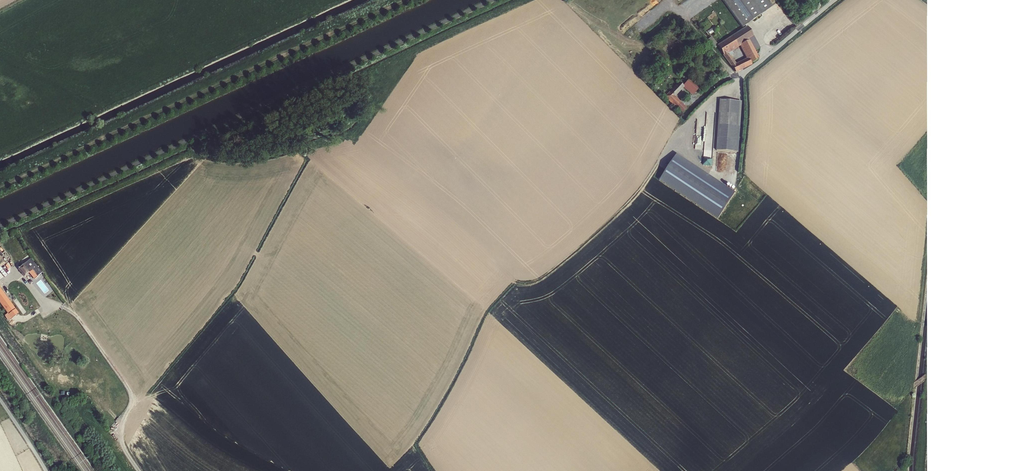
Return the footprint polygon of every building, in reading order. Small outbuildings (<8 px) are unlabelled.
[(742,27),(772,6),(768,0),(724,0),(742,27)] [(718,43),(735,73),(761,59),(756,50),(761,47),(749,25),(718,43)] [(713,36),(709,38),(713,45),(717,42),(713,36)] [(665,96),(682,113),(688,107),(676,95),(685,87),(693,95),(698,89),(689,79),(683,84),(680,81),(665,96)] [(720,99),(718,150),(740,151),(742,100),(720,99)] [(676,156),(660,181),(720,218),(737,191),(673,152),(672,154),(676,156)] [(31,258),(17,269),(24,277),(32,271),(35,275),(39,276),(42,273),(31,258)] [(8,313),(15,308),(0,288),(0,303),(8,313)]
